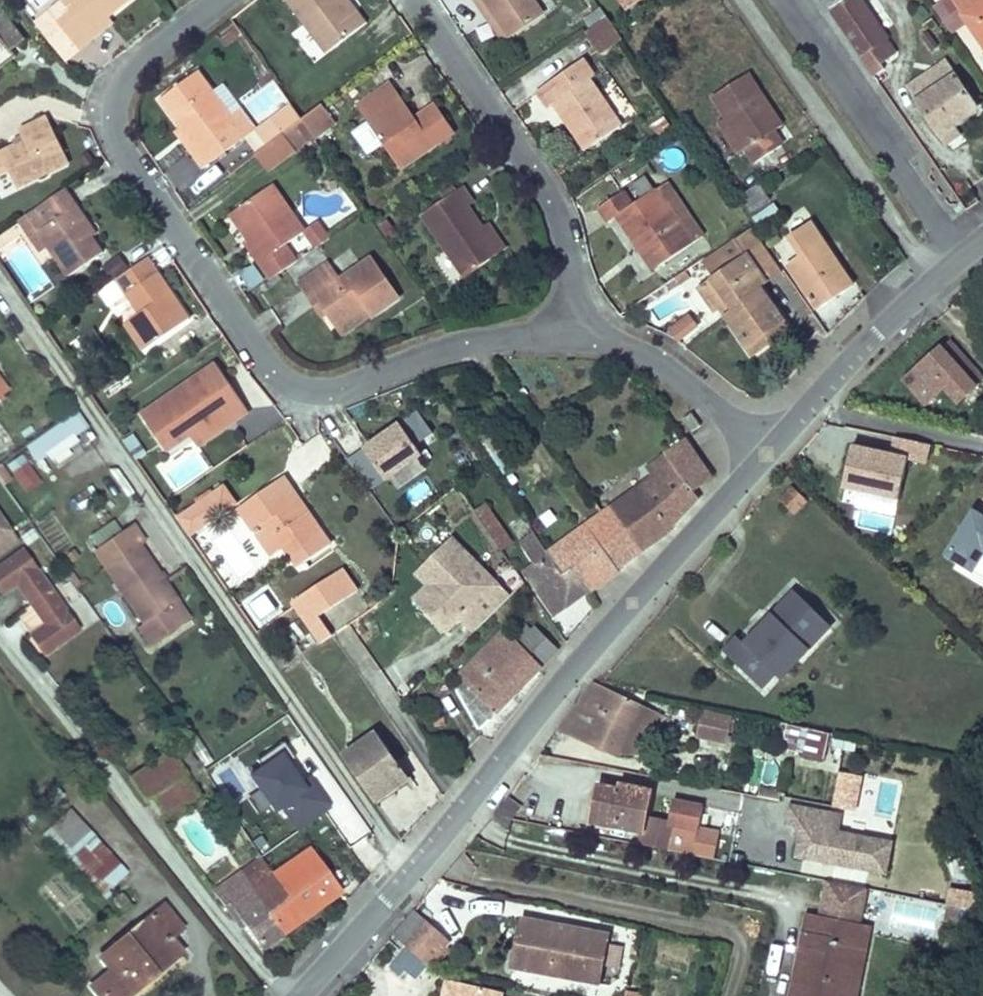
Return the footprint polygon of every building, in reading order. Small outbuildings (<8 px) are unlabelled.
[(34,24),(64,62),(80,50),(93,40),(88,33),(129,0),(65,0),(50,12),(34,24)] [(340,0),(288,0),(327,52),(366,23),(355,9),(350,13),(340,0)] [(350,13),(355,9),(349,0),(340,0),(350,13)] [(484,0),(475,0),(502,39),(508,35),(484,0)] [(508,35),(509,36),(542,12),(534,0),(484,0),(508,35)] [(844,0),(820,0),(826,10),(844,0)] [(882,65),(896,55),(884,38),(887,36),(862,0),(853,0),(832,14),(860,55),(874,75),(884,69),(882,65)] [(982,43),(982,0),(953,0),(982,43)] [(608,17),(603,10),(587,22),(591,28),(608,17)] [(10,52),(22,43),(0,14),(0,40),(10,52)] [(591,28),(584,33),(597,50),(619,34),(608,17),(591,28)] [(555,104),(564,119),(572,114),(592,145),(620,124),(589,79),(593,76),(582,59),(537,90),(549,108),(555,104)] [(944,62),(929,72),(939,86),(954,76),(944,62)] [(939,86),(929,72),(908,87),(917,101),(917,103),(947,145),(960,136),(952,125),(953,124),(976,108),(954,76),(939,86)] [(160,100),(182,128),(199,151),(193,156),(203,169),(253,130),(256,128),(247,115),(236,123),(198,73),(160,100)] [(714,97),(728,120),(746,148),(755,161),(782,144),(774,132),(783,126),(750,73),(714,97)] [(391,84),(357,106),(400,170),(434,147),(391,84)] [(289,104),(253,130),(263,144),(299,118),(289,104)] [(334,124),(332,121),(323,108),(301,124),(311,137),(312,139),(334,124)] [(572,114),(564,119),(586,150),(592,145),(572,114)] [(9,173),(16,188),(66,164),(46,120),(18,133),(22,145),(0,155),(0,177),(9,173)] [(746,148),(728,120),(721,124),(738,152),(746,148)] [(283,137),(293,150),(311,137),(301,124),(283,137)] [(182,128),(176,133),(193,156),(199,151),(182,128)] [(283,137),(256,156),(269,174),(296,154),(293,150),(283,137)] [(617,215),(639,247),(644,243),(659,265),(692,243),(654,188),(645,175),(632,184),(641,198),(632,203),(623,190),(599,207),(608,221),(617,215)] [(666,180),(654,188),(692,243),(704,235),(666,180)] [(759,184),(742,195),(752,212),(770,200),(759,184)] [(247,221),(239,227),(261,260),(258,262),(270,279),(295,262),(283,244),(302,231),(271,186),(239,209),(247,221)] [(498,253),(481,227),(467,206),(474,203),(463,186),(421,215),(462,277),(498,253)] [(66,190),(36,210),(46,227),(37,233),(47,247),(66,276),(101,253),(90,237),(95,234),(66,190)] [(760,229),(781,215),(774,204),(753,218),(760,229)] [(239,209),(230,215),(239,227),(247,221),(239,209)] [(36,210),(20,222),(41,252),(47,247),(37,233),(46,227),(36,210)] [(395,233),(387,222),(377,229),(385,240),(395,233)] [(488,223),(481,227),(498,253),(505,247),(488,223)] [(319,224),(304,234),(314,250),(329,239),(319,224)] [(790,238),(802,256),(788,265),(818,309),(853,286),(824,242),(811,224),(790,238)] [(782,269),(752,226),(701,260),(713,278),(712,279),(733,309),(725,315),(746,346),(783,320),(759,285),(782,269)] [(644,243),(639,247),(654,269),(659,265),(644,243)] [(103,266),(111,278),(127,268),(119,255),(103,266)] [(297,284),(310,301),(316,297),(327,313),(333,322),(363,302),(366,307),(371,314),(399,295),(372,257),(341,278),(329,262),(297,284)] [(146,258),(115,279),(139,313),(125,323),(143,349),(188,318),(146,258)] [(264,282),(254,266),(239,276),(250,292),(264,282)] [(684,272),(675,278),(680,284),(688,279),(684,272)] [(733,309),(712,279),(698,289),(712,310),(718,306),(725,315),(733,309)] [(316,297),(310,301),(320,317),(327,313),(316,297)] [(363,302),(333,322),(336,327),(366,307),(363,302)] [(677,339),(696,324),(687,313),(669,328),(677,339)] [(788,328),(783,320),(746,346),(751,353),(788,328)] [(967,356),(951,339),(942,347),(942,348),(940,345),(902,379),(926,406),(947,387),(959,401),(976,386),(982,380),(982,374),(967,356)] [(167,451),(192,433),(224,412),(231,420),(247,409),(214,362),(141,413),(167,451)] [(26,448),(36,462),(48,454),(51,459),(76,440),(73,436),(87,426),(77,411),(26,448)] [(224,412),(192,433),(199,443),(231,420),(224,412)] [(416,413),(399,425),(414,446),(431,434),(416,413)] [(692,413),(685,418),(693,430),(700,426),(692,413)] [(476,433),(505,475),(512,469),(503,457),(512,451),(491,422),(476,433)] [(414,446),(399,425),(350,461),(372,492),(422,456),(414,446)] [(672,453),(668,456),(690,489),(709,476),(684,439),(670,449),(672,453)] [(928,446),(912,443),(894,439),(891,453),(854,444),(844,487),(899,499),(908,460),(924,464),(928,446)] [(655,480),(612,510),(627,532),(604,548),(618,570),(666,536),(670,531),(669,529),(696,498),(690,489),(668,456),(648,470),(655,480)] [(25,461),(11,470),(25,491),(40,481),(25,461)] [(239,508),(254,531),(261,527),(269,540),(276,536),(284,547),(299,568),(330,545),(307,512),(302,516),(287,495),(292,492),(282,478),(239,508)] [(237,503),(223,484),(179,516),(192,535),(237,503)] [(792,487),(780,499),(794,513),(806,501),(792,487)] [(307,512),(292,492),(287,495),(302,516),(307,512)] [(486,505),(473,513),(499,550),(510,542),(486,505)] [(982,513),(973,507),(944,554),(973,572),(982,556),(982,511),(982,513)] [(602,517),(548,555),(563,577),(573,570),(588,591),(618,570),(604,548),(627,532),(612,510),(602,517)] [(9,528),(0,516),(0,535),(9,528)] [(132,524),(97,548),(108,564),(104,568),(143,624),(173,603),(178,600),(138,545),(144,541),(132,524)] [(261,527),(254,531),(271,555),(284,547),(276,536),(269,540),(261,527)] [(548,555),(535,535),(520,545),(532,567),(524,572),(554,616),(588,591),(573,570),(563,577),(548,555)] [(510,596),(453,539),(422,570),(444,592),(426,610),(448,631),(461,618),(475,632),(510,596)] [(104,568),(108,564),(97,548),(93,551),(104,568)] [(0,565),(0,587),(4,593),(18,584),(45,622),(31,632),(47,655),(80,632),(23,549),(0,565)] [(340,569),(290,603),(320,644),(331,637),(317,617),(355,591),(340,569)] [(444,592),(422,570),(418,575),(430,586),(416,600),(426,610),(444,592)] [(762,687),(775,673),(801,645),(807,650),(825,630),(804,611),(809,606),(793,591),(744,642),(737,636),(723,650),(762,687)] [(173,603),(143,624),(139,627),(150,642),(184,619),(173,603)] [(809,606),(804,611),(825,630),(829,625),(809,606)] [(466,683),(460,689),(478,728),(557,650),(535,628),(519,644),(505,631),(460,677),(466,683)] [(801,645),(775,673),(781,678),(807,650),(801,645)] [(589,682),(555,730),(559,731),(617,758),(620,752),(639,753),(650,728),(657,731),(664,717),(589,682)] [(733,718),(703,714),(699,742),(729,746),(733,718)] [(787,725),(782,749),(824,759),(830,734),(787,725)] [(378,733),(343,758),(375,804),(410,779),(378,733)] [(331,808),(284,743),(254,765),(260,773),(248,781),(275,818),(286,809),(301,830),(331,808)] [(601,804),(597,803),(593,823),(643,833),(645,820),(651,792),(629,788),(628,793),(604,789),(601,804)] [(718,833),(700,830),(704,807),(676,802),(671,825),(671,826),(674,827),(670,851),(695,855),(713,858),(718,833)] [(842,815),(787,805),(783,825),(796,828),(790,859),(832,868),(889,878),(895,847),(838,836),(842,815)] [(68,810),(50,826),(70,848),(87,832),(68,810)] [(667,849),(669,838),(671,826),(671,825),(645,820),(643,833),(641,844),(667,849)] [(70,848),(50,826),(41,834),(67,861),(75,854),(92,837),(87,832),(70,848)] [(125,872),(92,837),(75,854),(108,888),(125,872)] [(272,874),(251,887),(281,932),(340,891),(310,847),(272,874)] [(281,932),(251,887),(272,874),(260,856),(212,889),(222,904),(227,902),(260,947),(281,932)] [(825,886),(818,920),(861,928),(868,894),(825,886)] [(977,898),(949,893),(947,906),(974,911),(977,898)] [(99,956),(110,969),(90,985),(100,995),(126,995),(180,953),(169,938),(181,928),(162,905),(99,956)] [(413,912),(395,935),(406,945),(428,964),(430,961),(447,942),(413,912)] [(797,967),(792,995),(859,995),(872,930),(861,928),(818,920),(807,917),(803,937),(797,967)] [(524,919),(519,943),(537,946),(542,922),(524,919)] [(537,946),(519,943),(514,966),(600,982),(602,967),(606,947),(608,934),(542,922),(537,946)] [(428,964),(406,945),(395,957),(417,977),(428,964)] [(618,949),(606,947),(602,967),(614,969),(618,949)] [(502,993),(447,981),(444,995),(501,995),(502,993)]
